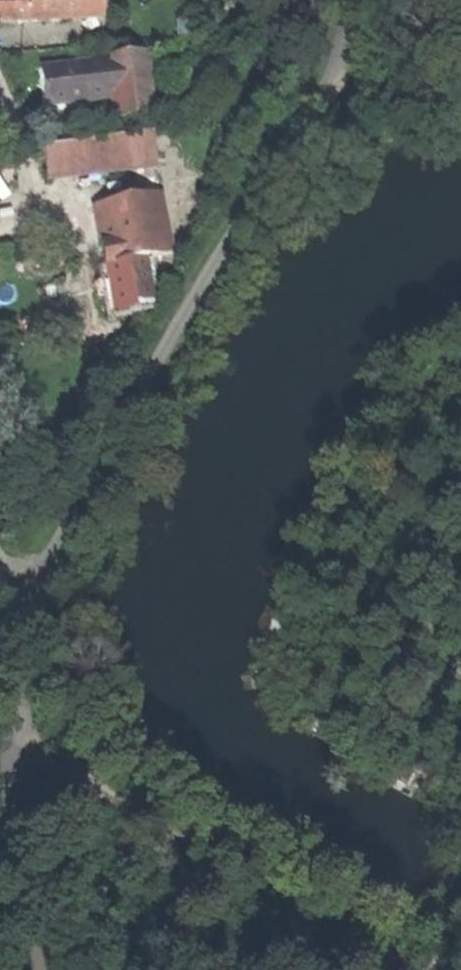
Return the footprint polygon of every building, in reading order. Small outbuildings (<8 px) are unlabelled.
[(60,17),(60,0),(0,0),(0,19),(60,17)] [(60,17),(100,16),(99,8),(99,0),(60,0),(60,17)] [(154,50),(146,51),(154,110),(162,109),(154,50)] [(146,51),(110,56),(116,95),(119,118),(154,114),(154,110),(146,51)] [(98,58),(98,61),(103,97),(116,95),(110,56),(98,58)] [(98,61),(41,69),(44,85),(46,104),(103,97),(98,61)] [(151,132),(137,134),(141,167),(155,165),(151,132)] [(44,145),(48,178),(141,167),(137,134),(44,145)] [(161,191),(137,196),(149,255),(173,250),(161,191)] [(112,201),(94,205),(107,264),(145,256),(149,255),(137,196),(112,201)] [(154,302),(145,256),(107,264),(116,310),(154,302)]
